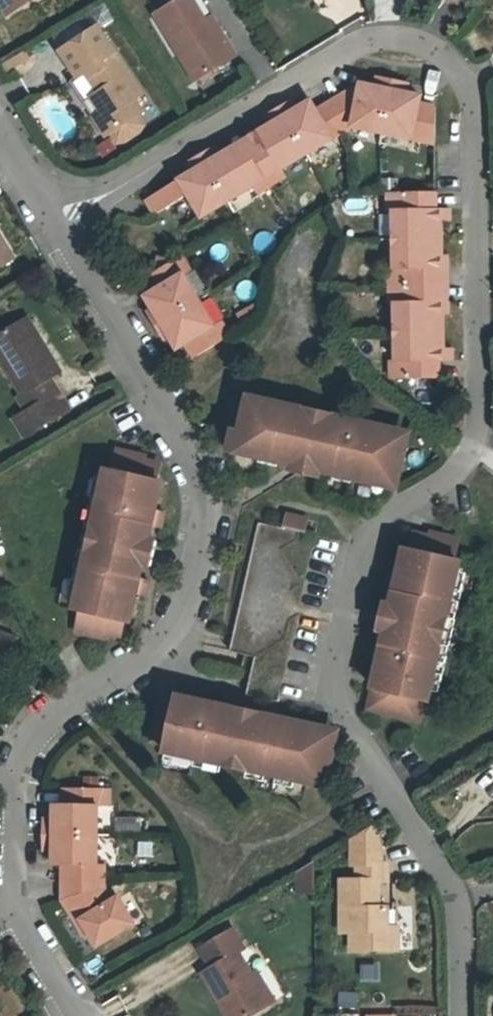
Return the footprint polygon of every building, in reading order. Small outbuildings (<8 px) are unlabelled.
[(8,14),(32,0),(0,0),(8,14)] [(218,25),(211,28),(205,19),(194,0),(178,0),(155,14),(195,80),(236,56),(218,25)] [(100,15),(109,9),(105,3),(51,36),(61,51),(97,27),(99,29),(104,26),(99,19),(100,15)] [(115,18),(109,9),(100,15),(99,19),(104,26),(115,18)] [(212,15),(205,19),(211,28),(218,25),(212,15)] [(99,92),(92,97),(101,112),(94,117),(106,136),(111,132),(118,143),(125,141),(140,132),(144,126),(137,115),(142,112),(133,99),(142,93),(99,29),(97,27),(61,51),(78,78),(86,72),(99,92)] [(0,60),(0,67),(4,75),(26,64),(19,50),(0,60)] [(378,77),(376,87),(391,90),(393,80),(378,77)] [(408,83),(393,80),(391,90),(406,93),(408,83)] [(285,117),(307,154),(353,127),(361,84),(317,110),(311,101),(298,109),(285,117)] [(361,84),(353,127),(383,133),(391,90),(376,87),(361,84)] [(391,90),(383,133),(435,143),(435,106),(420,103),(421,96),(406,93),(391,90)] [(101,112),(92,97),(84,102),(94,117),(101,112)] [(293,100),(280,108),(285,117),(298,109),(293,100)] [(266,116),(271,125),(285,117),(280,108),(266,116)] [(268,177),(272,184),(286,176),(282,169),(307,154),(285,117),(271,125),(258,132),(265,143),(252,151),(268,177)] [(258,132),(245,140),(252,151),(265,143),(258,132)] [(238,159),(252,151),(245,140),(232,148),(238,159)] [(214,147),(201,155),(206,164),(219,156),(214,147)] [(206,164),(228,201),(253,186),(257,192),(272,184),(268,177),(252,151),(238,159),(232,148),(219,156),(206,164)] [(187,163),(192,172),(206,164),(201,155),(187,163)] [(202,217),(228,201),(206,164),(192,172),(146,199),(155,214),(188,194),(202,217)] [(394,211),(394,239),(442,239),(441,221),(441,209),(436,209),(436,192),(388,193),(388,211),(394,211)] [(450,209),(441,209),(441,221),(450,221),(450,209)] [(14,257),(0,235),(0,266),(14,257)] [(389,268),(390,286),(437,285),(437,268),(442,268),(442,256),(442,239),(394,239),(395,268),(389,268)] [(154,309),(162,322),(199,299),(184,274),(190,270),(182,256),(173,261),(154,272),(148,275),(157,289),(154,291),(146,296),(154,309)] [(437,268),(437,285),(448,285),(447,256),(442,256),(442,268),(437,268)] [(157,257),(154,272),(173,261),(157,257)] [(145,277),(154,291),(157,289),(148,275),(145,277)] [(395,303),(396,332),(443,331),(443,313),(443,301),(438,301),(437,285),(390,286),(390,303),(395,303)] [(443,301),(443,313),(448,313),(448,285),(437,285),(438,301),(443,301)] [(196,355),(230,335),(221,321),(214,325),(199,299),(162,322),(170,335),(178,348),(185,344),(188,342),(196,355)] [(162,322),(154,309),(148,312),(156,325),(162,322)] [(27,318),(22,321),(37,347),(43,343),(27,318)] [(43,343),(37,347),(22,321),(0,334),(0,357),(23,394),(18,397),(27,410),(38,429),(68,410),(57,393),(59,392),(51,378),(61,372),(43,343)] [(162,322),(156,325),(164,339),(170,335),(162,322)] [(443,348),(443,331),(396,332),(396,360),(391,360),(391,378),(439,378),(439,361),(444,361),(443,348)] [(188,342),(185,344),(194,357),(196,355),(188,342)] [(452,348),(443,348),(444,361),(452,361),(452,348)] [(237,452),(263,458),(265,450),(316,462),(314,469),(337,475),(338,472),(351,474),(350,477),(376,483),(378,477),(394,481),(398,466),(401,467),(408,439),(387,435),(388,429),(360,422),(359,425),(345,422),(346,419),(292,407),(291,410),(277,407),(278,404),(249,398),(248,402),(233,399),(226,429),(241,432),(237,452)] [(25,437),(38,429),(27,410),(14,418),(25,437)] [(265,450),(263,458),(314,469),(316,462),(265,450)] [(140,578),(143,565),(138,564),(144,538),(149,539),(153,526),(161,528),(165,512),(156,510),(163,482),(157,481),(160,464),(145,461),(146,457),(118,451),(114,471),(108,470),(75,609),(81,611),(77,631),(105,638),(106,634),(121,637),(124,621),(130,622),(137,594),(145,596),(149,580),(140,578)] [(287,514),(284,526),(305,531),(308,519),(287,514)] [(316,533),(305,531),(284,526),(284,529),(259,523),(230,651),(255,657),(247,694),(278,701),(279,696),(315,536),(316,533)] [(380,660),(376,679),(381,681),(375,710),(418,720),(422,699),(428,701),(460,561),(454,560),(459,539),(431,533),(430,537),(415,533),(412,550),(406,549),(399,576),(391,574),(387,590),(396,592),(393,605),(399,607),(392,633),(387,631),(384,645),(375,643),(371,658),(380,660)] [(138,564),(143,565),(149,539),(144,538),(138,564)] [(399,607),(393,605),(387,631),(392,633),(399,607)] [(4,669),(17,639),(0,632),(0,667),(4,669)] [(381,681),(376,679),(369,709),(375,710),(381,681)] [(275,717),(257,714),(256,720),(219,712),(205,709),(207,703),(162,693),(152,742),(168,745),(166,751),(306,781),(307,775),(328,780),(334,752),(330,751),(333,736),(316,732),(317,726),(289,720),(287,726),(274,723),(275,717)] [(220,706),(219,712),(256,720),(257,714),(220,706)] [(54,819),(54,834),(98,835),(98,805),(106,805),(106,788),(67,788),(67,804),(63,804),(54,804),(54,819)] [(44,819),(44,834),(54,834),(54,819),(44,819)] [(370,827),(352,837),(352,865),(357,865),(357,880),(341,880),(341,932),(351,932),(351,950),(398,950),(398,927),(387,927),(387,907),(379,907),(379,881),(387,881),(387,864),(382,864),(382,847),(370,827)] [(54,834),(44,834),(44,850),(54,850),(54,834)] [(66,899),(105,887),(105,865),(97,864),(98,835),(54,834),(54,850),(54,865),(63,865),(66,865),(66,899)] [(314,893),(314,862),(297,871),(298,893),(314,893)] [(105,887),(66,899),(80,922),(82,920),(89,931),(98,946),(135,923),(119,896),(112,900),(105,887)] [(80,922),(66,899),(63,900),(84,935),(89,931),(82,920),(80,922)] [(269,1005),(251,974),(239,953),(245,949),(233,929),(200,949),(211,968),(202,973),(228,1015),(251,1015),(269,1005)] [(256,972),(251,974),(269,1005),(274,1002),(256,972)] [(337,991),(335,1005),(353,1007),(355,993),(337,991)]
